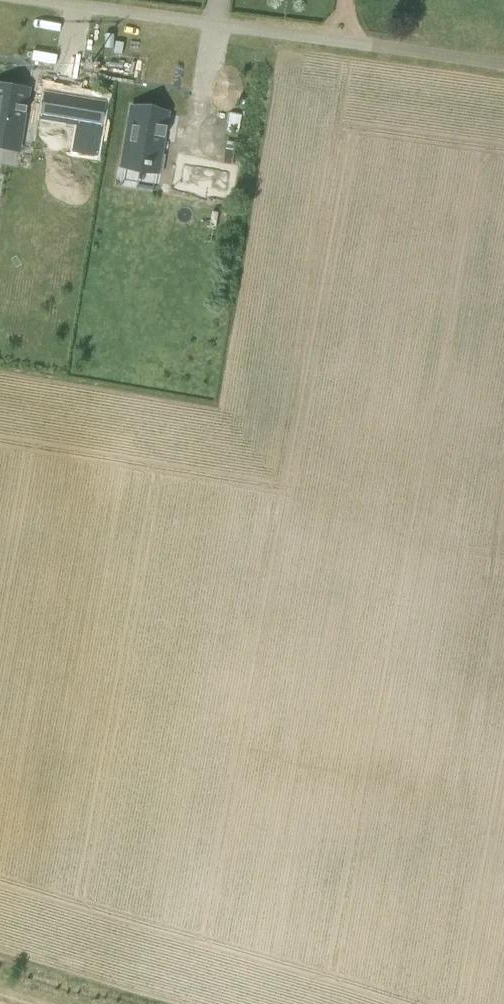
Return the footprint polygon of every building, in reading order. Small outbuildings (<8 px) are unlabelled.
[(20,139),(28,90),(0,85),(0,136),(20,139)] [(94,149),(98,130),(103,104),(43,93),(38,121),(76,127),(72,145),(94,149)] [(158,166),(167,113),(132,107),(123,160),(158,166)]
